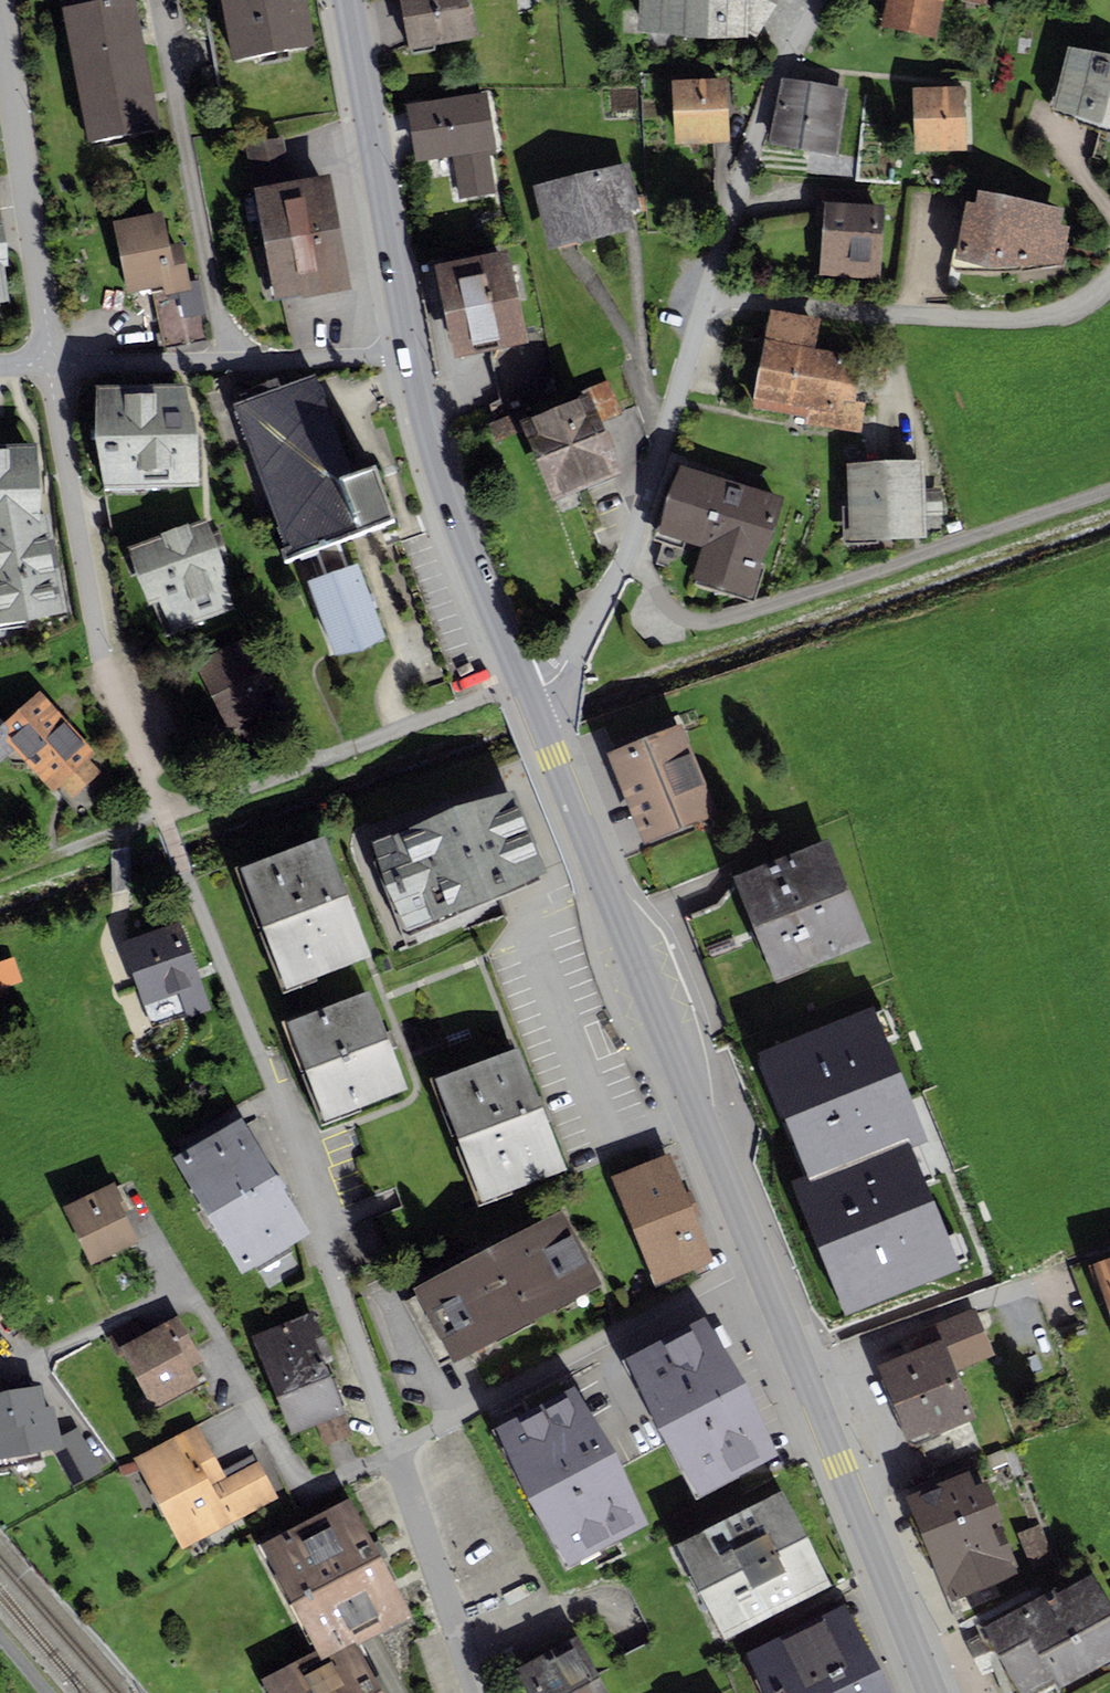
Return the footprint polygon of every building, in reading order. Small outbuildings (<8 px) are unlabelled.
[(89,143),(161,130),(137,0),(62,0),(89,143)] [(232,61),(315,46),(307,0),(221,0),(232,61)] [(467,0),(400,0),(409,51),(474,39),(467,0)] [(779,0),(639,0),(637,31),(748,37),(749,29),(759,34),(779,0)] [(881,26),(936,37),(943,0),(887,0),(881,26)] [(1068,45),(1051,109),(1109,124),(1109,56),(1068,45)] [(673,79),(675,144),(731,141),(728,77),(673,79)] [(836,153),(847,87),(781,77),(770,142),(836,153)] [(966,150),(964,86),(912,87),(914,151),(966,150)] [(488,92),(408,105),(417,161),(452,156),(459,199),(496,193),(489,150),(497,149),(488,92)] [(283,137),(245,144),(274,299),(302,294),(302,296),(351,288),(330,173),(291,180),(283,137)] [(629,161),(535,186),(551,248),(635,226),(631,210),(641,207),(629,161)] [(823,212),(819,274),(880,278),(884,204),(869,203),(870,191),(817,188),(816,211),(823,212)] [(966,200),(954,257),(987,265),(1064,262),(1069,226),(1061,223),(1064,208),(978,189),(975,201),(966,200)] [(163,211),(113,221),(128,292),(152,287),(164,347),(205,339),(200,314),(207,313),(200,278),(190,280),(182,241),(170,244),(163,211)] [(8,300),(4,265),(9,264),(2,218),(0,218),(0,301),(8,300)] [(508,248),(435,264),(455,357),(492,350),(501,402),(493,405),(495,414),(555,396),(542,332),(526,334),(508,248)] [(821,317),(770,308),(752,407),(809,417),(807,423),(862,433),(868,402),(858,400),(866,356),(816,347),(821,317)] [(354,478),(316,374),(232,404),(290,561),(316,551),(339,543),(396,522),(376,470),(354,478)] [(554,499),(621,472),(600,421),(621,412),(607,379),(578,391),(580,395),(521,419),(554,499)] [(187,383),(94,383),(95,436),(104,489),(201,484),(198,431),(187,383)] [(69,610),(51,511),(44,512),(38,442),(0,443),(0,625),(69,610)] [(924,459),(846,461),(848,539),(928,537),(927,512),(942,512),(942,488),(925,489),(924,459)] [(736,480),(679,462),(657,532),(702,546),(692,578),(753,597),(785,495),(759,487),(736,480)] [(739,469),(736,480),(759,487),(762,476),(739,469)] [(206,518),(127,547),(148,606),(159,602),(171,628),(236,606),(225,576),(228,574),(206,518)] [(339,543),(316,551),(324,573),(306,579),(334,656),(385,638),(358,562),(348,566),(339,543)] [(246,635),(192,661),(227,735),(272,713),(266,701),(270,699),(266,691),(272,689),(246,635)] [(40,691),(4,723),(0,718),(0,762),(14,749),(52,792),(61,784),(72,797),(102,771),(91,759),(96,754),(40,691)] [(681,722),(607,752),(643,841),(717,811),(681,722)] [(515,788),(375,840),(408,928),(548,875),(515,788)] [(325,835),(240,867),(286,987),(371,955),(325,835)] [(862,988),(807,846),(803,837),(725,868),(733,888),(723,901),(686,916),(733,1038),(862,988)] [(179,920),(120,941),(150,1027),(187,1014),(188,1018),(211,1009),(179,920)] [(0,962),(0,998),(9,995),(6,986),(22,981),(13,957),(0,962)] [(370,991),(287,1022),(324,1120),(407,1088),(389,1042),(370,991)] [(807,1178),(913,1139),(924,1135),(878,1007),(761,1050),(807,1178)] [(619,1047),(608,1020),(600,1024),(611,1050),(619,1047)] [(519,1047),(435,1078),(481,1201),(565,1170),(519,1047)] [(241,1117),(174,1156),(243,1272),(310,1233),(241,1117)] [(913,1139),(807,1178),(793,1183),(841,1314),(961,1270),(913,1139)] [(670,1153),(611,1177),(656,1285),(714,1261),(670,1153)] [(115,1181),(63,1206),(91,1264),(139,1241),(125,1212),(129,1210),(115,1181)] [(562,1210),(414,1288),(454,1362),(602,1284),(562,1210)] [(1096,1265),(1109,1304),(1109,1259),(1096,1265)] [(923,1346),(877,1365),(909,1445),(918,1442),(929,1469),(980,1448),(969,1420),(974,1417),(955,1371),(995,1355),(975,1308),(917,1331),(923,1346)] [(313,1309),(250,1334),(289,1436),(317,1426),(325,1445),(352,1435),(324,1363),(332,1360),(313,1309)] [(137,1322),(108,1338),(116,1353),(121,1351),(154,1410),(202,1384),(193,1368),(204,1361),(178,1314),(143,1333),(137,1322)] [(657,1428),(699,1498),(779,1455),(746,1381),(704,1315),(624,1358),(657,1428)] [(0,1393),(0,1458),(52,1448),(61,1446),(59,1437),(53,1406),(45,1407),(41,1385),(0,1393)] [(528,1497),(569,1566),(649,1524),(615,1451),(576,1386),(496,1428),(528,1497)] [(199,1424),(135,1458),(182,1547),(278,1497),(258,1460),(255,1462),(227,1476),(224,1470),(199,1424)] [(77,1427),(59,1437),(61,1446),(52,1448),(73,1487),(103,1472),(77,1427)] [(227,1476),(255,1462),(252,1455),(224,1470),(227,1476)] [(969,1471),(904,1496),(948,1607),(1025,1577),(988,1481),(974,1486),(969,1471)] [(782,1488),(676,1542),(724,1637),(831,1583),(782,1488)] [(350,1496),(258,1544),(314,1650),(320,1662),(357,1643),(411,1615),(381,1559),(387,1556),(378,1540),(374,1542),(350,1496)] [(1041,1524),(1017,1533),(1033,1573),(1056,1565),(1041,1524)] [(983,1625),(1020,1692),(1028,1692),(1053,1680),(1057,1688),(1109,1659),(1109,1606),(1092,1573),(1057,1592),(1054,1587),(983,1625)] [(747,1651),(765,1692),(892,1692),(881,1668),(845,1604),(747,1651)] [(516,1669),(529,1692),(608,1692),(578,1636),(516,1669)] [(261,1678),(269,1692),(390,1692),(379,1674),(375,1676),(357,1643),(320,1662),(314,1650),(261,1678)]
